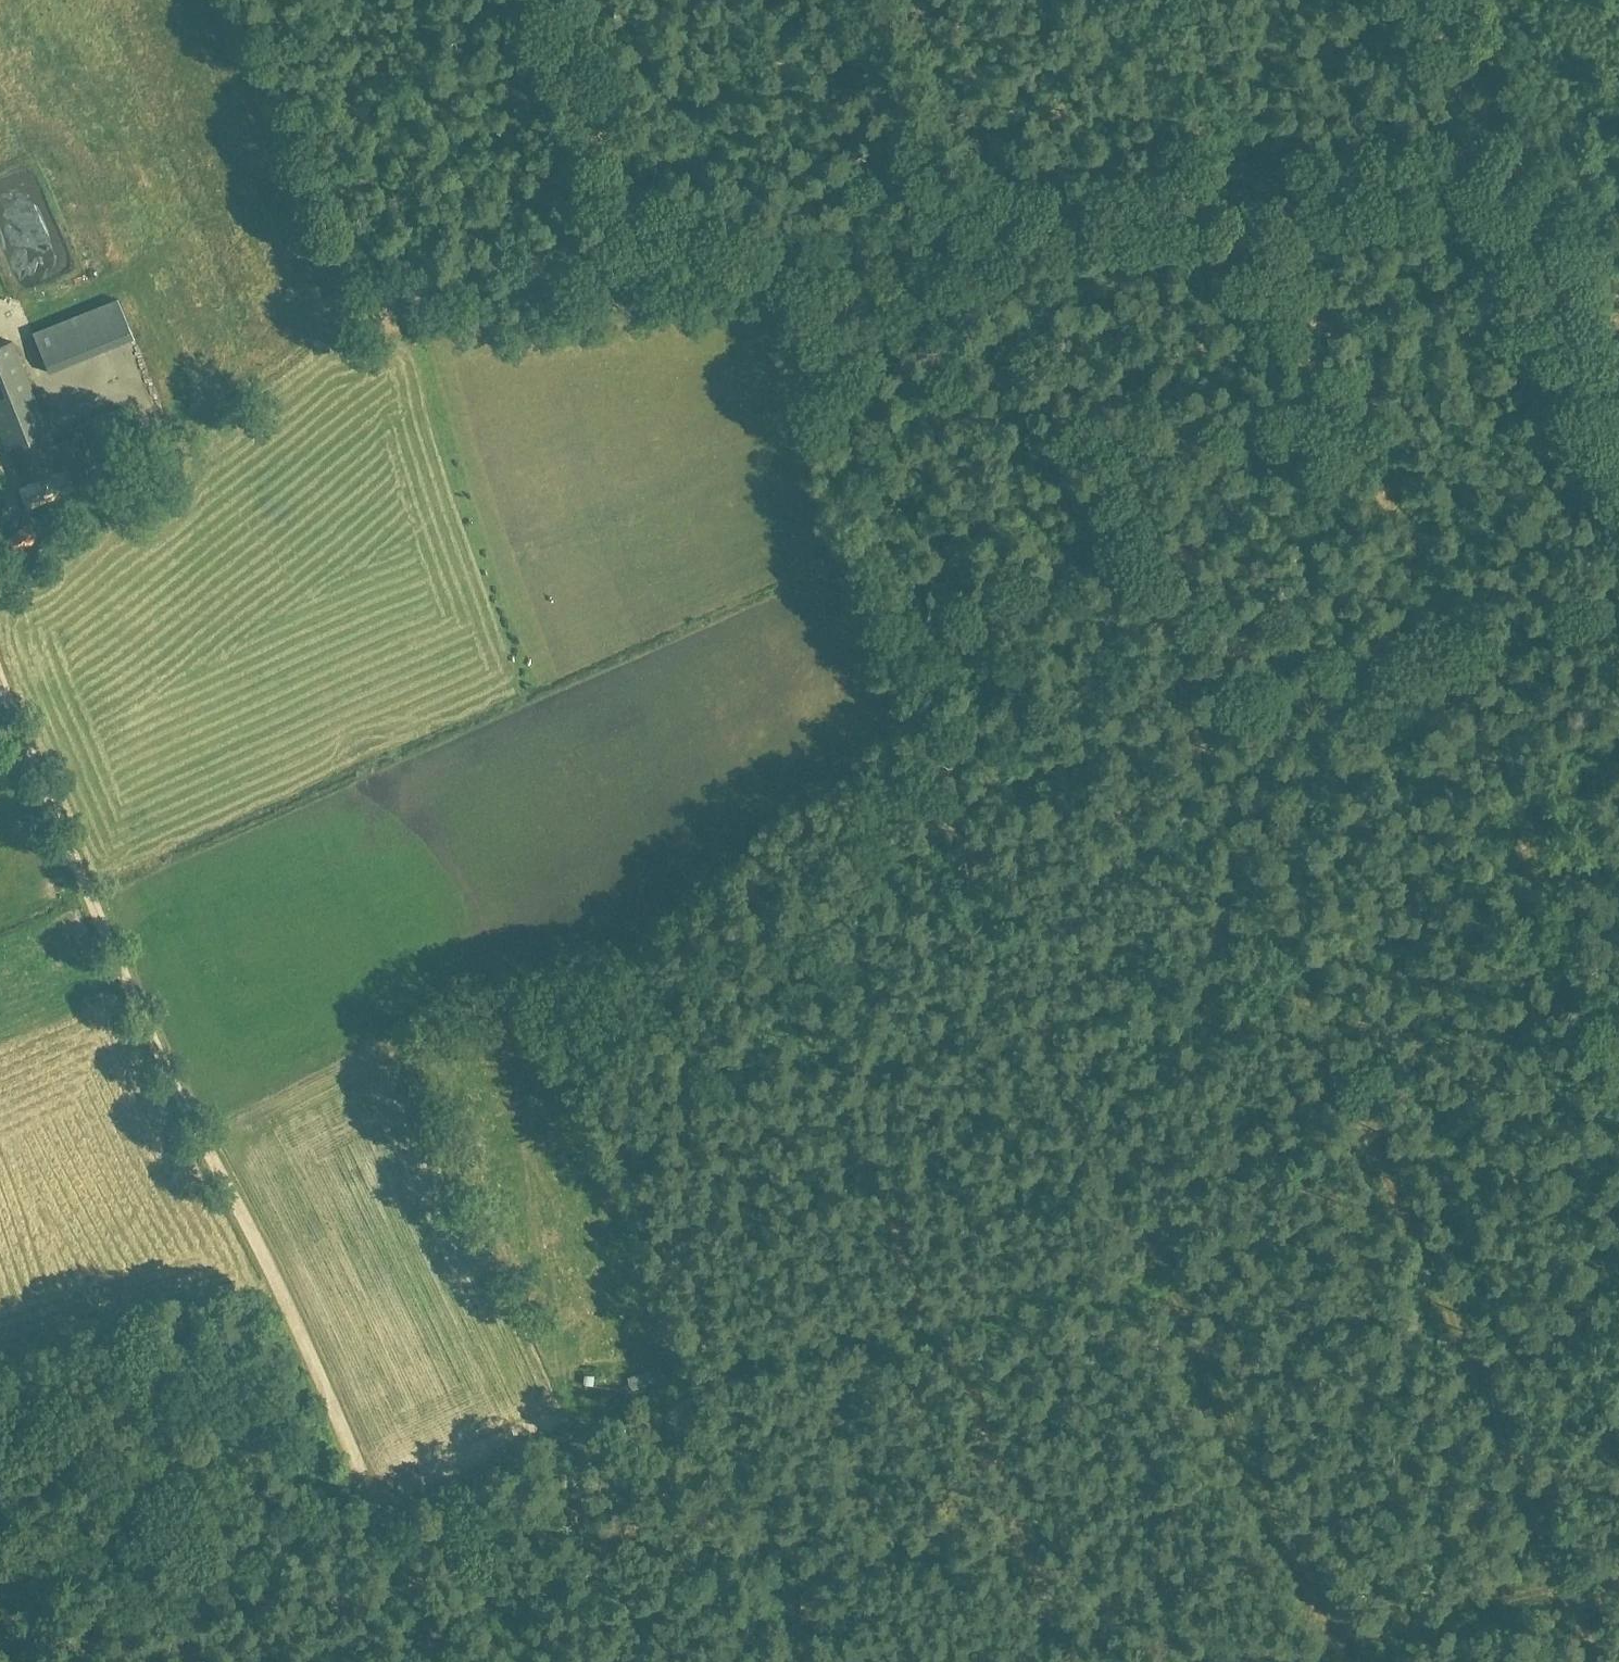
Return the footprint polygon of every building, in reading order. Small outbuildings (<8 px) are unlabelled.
[(49,373),(77,362),(60,321),(32,333),(49,373)] [(72,490),(72,488),(95,479),(78,436),(53,445),(13,341),(0,346),(0,434),(21,488),(19,488),(26,507),(72,490)] [(92,420),(101,442),(133,429),(124,407),(92,420)] [(29,523),(8,539),(18,553),(39,537),(29,523)]
